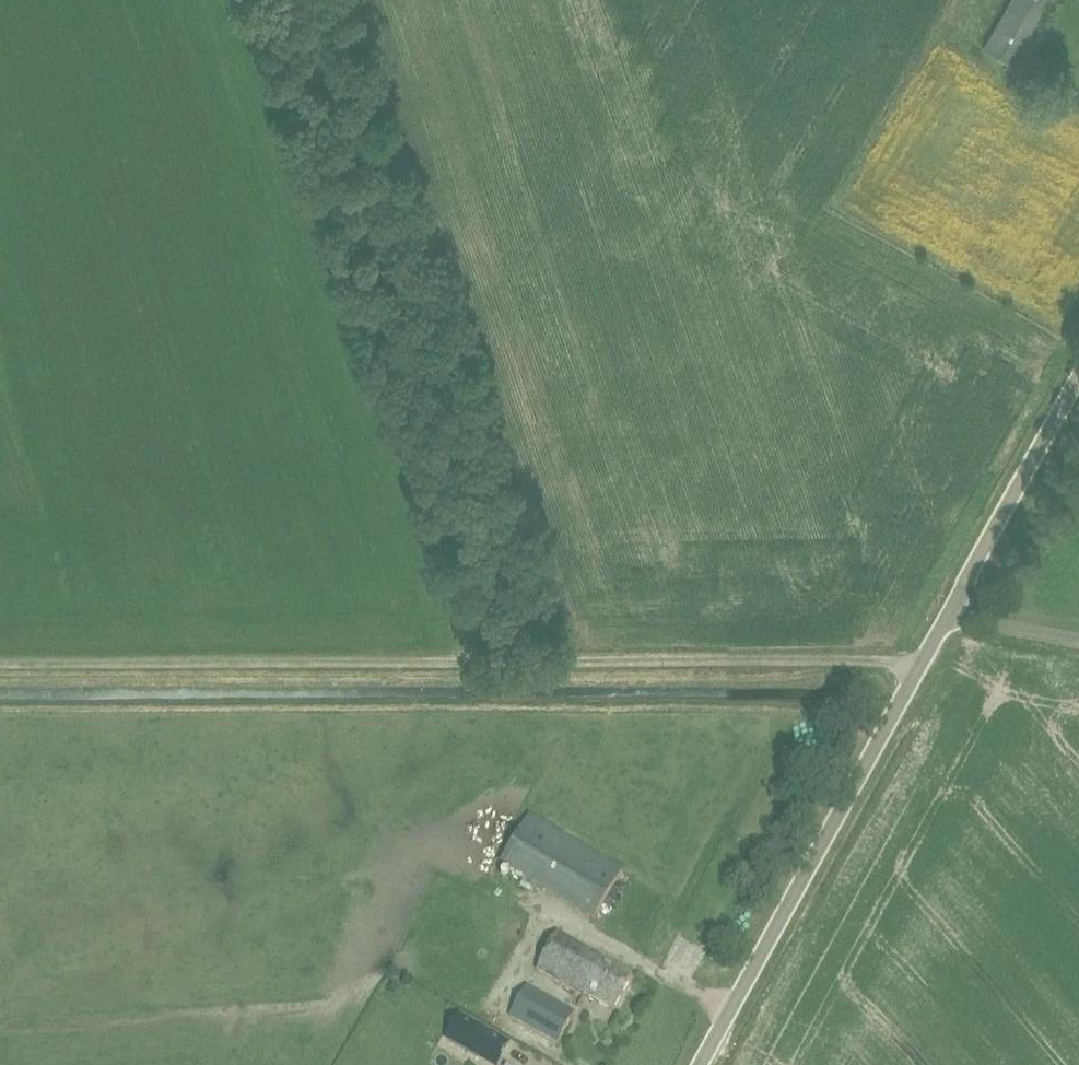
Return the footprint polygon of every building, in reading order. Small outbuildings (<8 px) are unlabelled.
[(985,47),(1015,64),(1053,0),(1012,0),(985,47)] [(595,918),(623,870),(528,815),(500,863),(595,918)] [(588,991),(615,1006),(615,1005),(631,977),(591,955),(575,985),(562,978),(556,988),(582,1002),(588,991)] [(557,1043),(574,1012),(527,986),(510,1016),(557,1043)] [(477,1056),(493,1064),(497,1064),(509,1043),(490,1033),(460,1016),(447,1039),(477,1056)]
